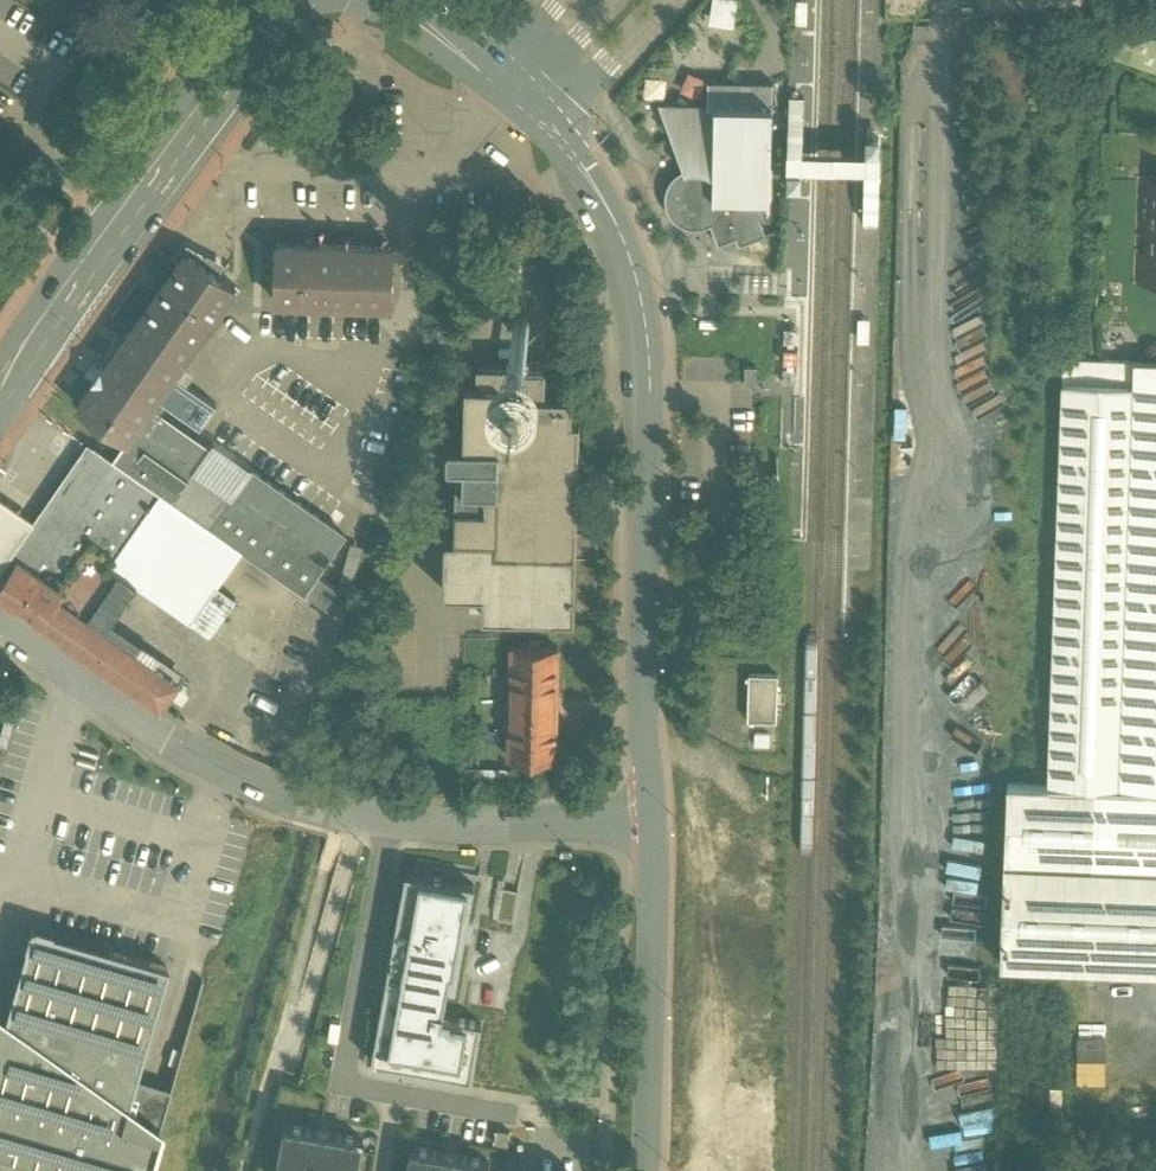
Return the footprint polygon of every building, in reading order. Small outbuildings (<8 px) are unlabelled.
[(740,24),(740,0),(715,0),(714,23),(740,24)] [(1127,22),(1113,60),(1155,76),(1155,32),(1127,22)] [(679,102),(660,101),(673,136),(685,169),(678,173),(674,177),(670,182),(668,187),(666,192),(666,198),(667,203),(667,206),(669,210),(671,214),(674,218),(678,221),(682,224),(687,226),(692,227),(698,228),(705,226),(712,224),(719,244),(737,237),(740,245),(767,234),(760,217),(761,202),(771,202),(774,83),(709,81),(708,104),(695,103),(678,91),(678,97),(679,102)] [(788,149),(803,149),(804,96),(789,95),(788,149)] [(866,150),(879,150),(880,133),(866,133),(866,150)] [(801,184),(802,168),(788,168),(788,184),(801,184)] [(871,222),(878,222),(879,169),(865,169),(864,221),(871,222)] [(1144,181),(1142,231),(1155,231),(1154,255),(1141,254),(1140,279),(1155,280),(1155,182),(1144,181)] [(395,248),(277,244),(276,300),(393,304),(395,248)] [(187,251),(105,369),(102,367),(93,380),(96,382),(79,407),(127,440),(128,441),(144,418),(236,285),(220,274),(187,251)] [(525,317),(522,316),(518,317),(516,319),(515,320),(508,320),(508,329),(515,329),(516,330),(518,332),(520,333),(523,333),(525,332),(526,332),(528,330),(529,329),(530,326),(530,325),(530,323),(529,320),(527,319),(525,317)] [(784,328),(784,341),(788,341),(794,341),(797,341),(797,328),(784,328)] [(784,362),(787,362),(794,362),(797,362),(797,354),(797,347),(794,347),(788,347),(784,347),(784,354),(784,362)] [(547,365),(477,363),(477,382),(466,382),(464,443),(450,442),(448,445),(447,461),(450,463),(465,464),(465,475),(456,475),(455,537),(455,538),(495,539),(495,551),(578,553),(578,552),(578,528),(581,420),(574,419),(574,396),(546,395),(547,365)] [(1080,363),(1065,786),(1014,784),(1007,966),(1155,971),(1155,366),(1080,363)] [(784,367),(784,380),(797,381),(797,367),(794,367),(787,367),(784,367)] [(758,368),(745,368),(745,384),(758,385),(758,368)] [(189,383),(183,392),(187,395),(178,407),(202,425),(218,403),(189,383)] [(212,447),(165,415),(157,427),(144,418),(128,441),(127,440),(113,460),(174,502),(196,470),(212,447)] [(89,443),(34,522),(0,572),(0,596),(41,625),(42,623),(75,646),(74,647),(162,709),(181,682),(107,630),(138,586),(192,623),(218,586),(243,550),(174,502),(113,460),(89,443)] [(196,470),(233,497),(242,484),(248,475),(206,449),(196,470)] [(335,529),(251,471),(248,475),(242,484),(233,497),(196,470),(174,502),(243,550),(305,593),(317,575),(344,536),(335,529)] [(34,522),(9,505),(0,499),(0,572),(34,522)] [(600,528),(578,528),(578,552),(599,552),(600,528)] [(578,553),(495,551),(495,539),(455,538),(455,537),(448,537),(445,540),(444,591),(446,594),(483,594),(483,617),(597,620),(599,552),(578,552),(578,553)] [(350,598),(317,575),(305,593),(344,620),(350,598)] [(218,586),(192,623),(211,636),(236,599),(218,586)] [(559,649),(513,648),(510,761),(556,762),(559,649)] [(779,674),(750,673),(748,720),(777,720),(779,674)] [(770,732),(755,732),(755,744),(769,744),(770,732)] [(406,869),(374,1053),(466,1069),(475,1019),(445,1013),(468,880),(406,869)] [(161,1128),(157,1126),(155,1134),(121,1124),(166,966),(108,949),(101,973),(43,956),(26,1016),(5,1010),(0,1028),(0,1170),(149,1170),(161,1128)] [(940,1007),(940,1066),(999,1066),(999,1000),(959,1000),(959,1007),(940,1007)] [(1107,1082),(1107,1037),(1080,1037),(1080,1082),(1107,1082)] [(286,1123),(277,1170),(359,1170),(365,1138),(286,1123)] [(496,1128),(494,1142),(508,1145),(510,1131),(496,1128)] [(412,1146),(407,1170),(488,1170),(490,1160),(412,1146)]
